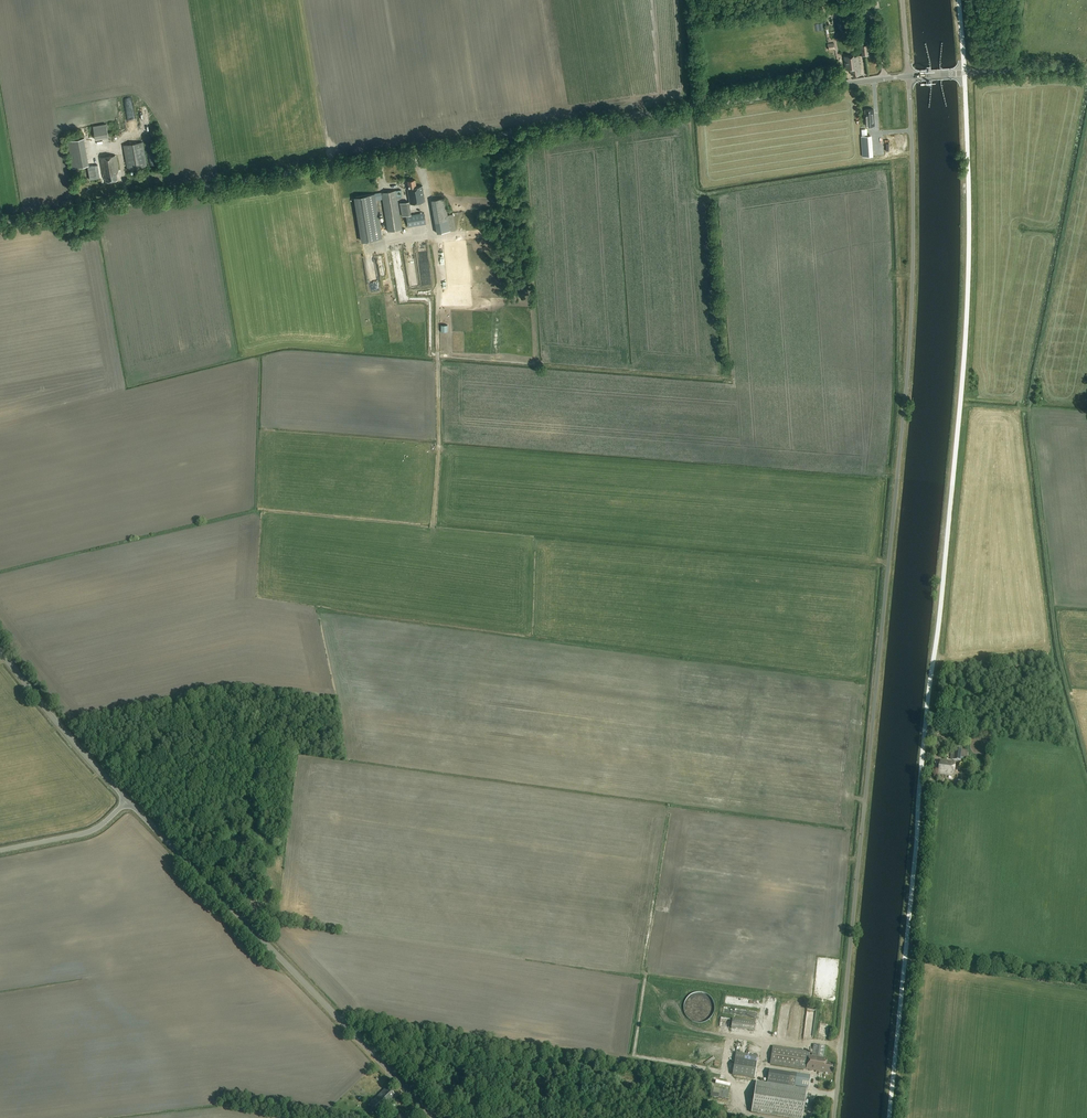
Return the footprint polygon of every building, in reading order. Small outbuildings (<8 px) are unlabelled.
[(861,73),(863,73),(860,55),(854,56),(854,54),(844,56),(846,70),(851,70),(852,75),(854,74),(854,76),(862,75),(861,73)] [(874,124),(873,108),(865,109),(866,115),(865,115),(866,125),(874,124)] [(97,139),(110,136),(108,123),(94,126),(97,139)] [(862,135),(862,146),(871,146),(870,135),(862,135)] [(73,167),(90,165),(86,137),(69,139),(73,167)] [(124,146),(128,170),(148,167),(143,142),(124,146)] [(116,155),(100,158),(104,179),(106,178),(106,182),(118,180),(117,174),(119,171),(116,155)] [(94,165),(88,167),(90,180),(100,178),(98,165),(94,166),(94,165)] [(409,188),(408,189),(410,204),(425,201),(422,186),(416,187),(415,180),(408,181),(409,188)] [(396,197),(402,196),(401,190),(381,193),(382,199),(388,232),(402,229),(396,197)] [(381,193),(355,197),(362,241),(381,238),(375,200),(382,199),(381,193)] [(431,201),(437,231),(450,229),(445,198),(431,201)] [(400,203),(402,216),(412,215),(410,202),(400,203)] [(407,216),(409,227),(426,224),(424,213),(407,216)] [(450,287),(458,286),(456,266),(448,267),(450,287)] [(953,749),(952,760),(963,761),(964,751),(953,749)] [(953,777),(955,764),(935,761),(934,768),(939,768),(938,774),(953,777)] [(686,1016),(688,1019),(692,1021),(696,1023),(700,1023),(704,1022),(708,1020),(711,1017),(713,1014),(714,1010),(715,1006),(714,1002),(712,999),(709,996),(706,993),(702,992),(698,992),(694,992),(690,994),(687,997),(685,1000),(684,1004),(683,1008),(684,1012),(686,1016)] [(795,1017),(802,1018),(804,1007),(797,1006),(795,1017)] [(731,1028),(753,1032),(755,1022),(732,1019),(731,1028)] [(812,1056),(809,1055),(807,1054),(807,1052),(773,1046),(770,1064),(806,1069),(831,1073),(833,1063),(827,1062),(827,1058),(823,1058),(825,1046),(813,1045),(812,1056)] [(732,1075),(754,1078),(758,1056),(736,1053),(732,1075)] [(785,1117),(802,1117),(807,1090),(808,1090),(810,1076),(769,1070),(767,1083),(756,1082),(751,1113),(785,1117)] [(710,1097),(727,1100),(729,1091),(712,1088),(710,1097)]
